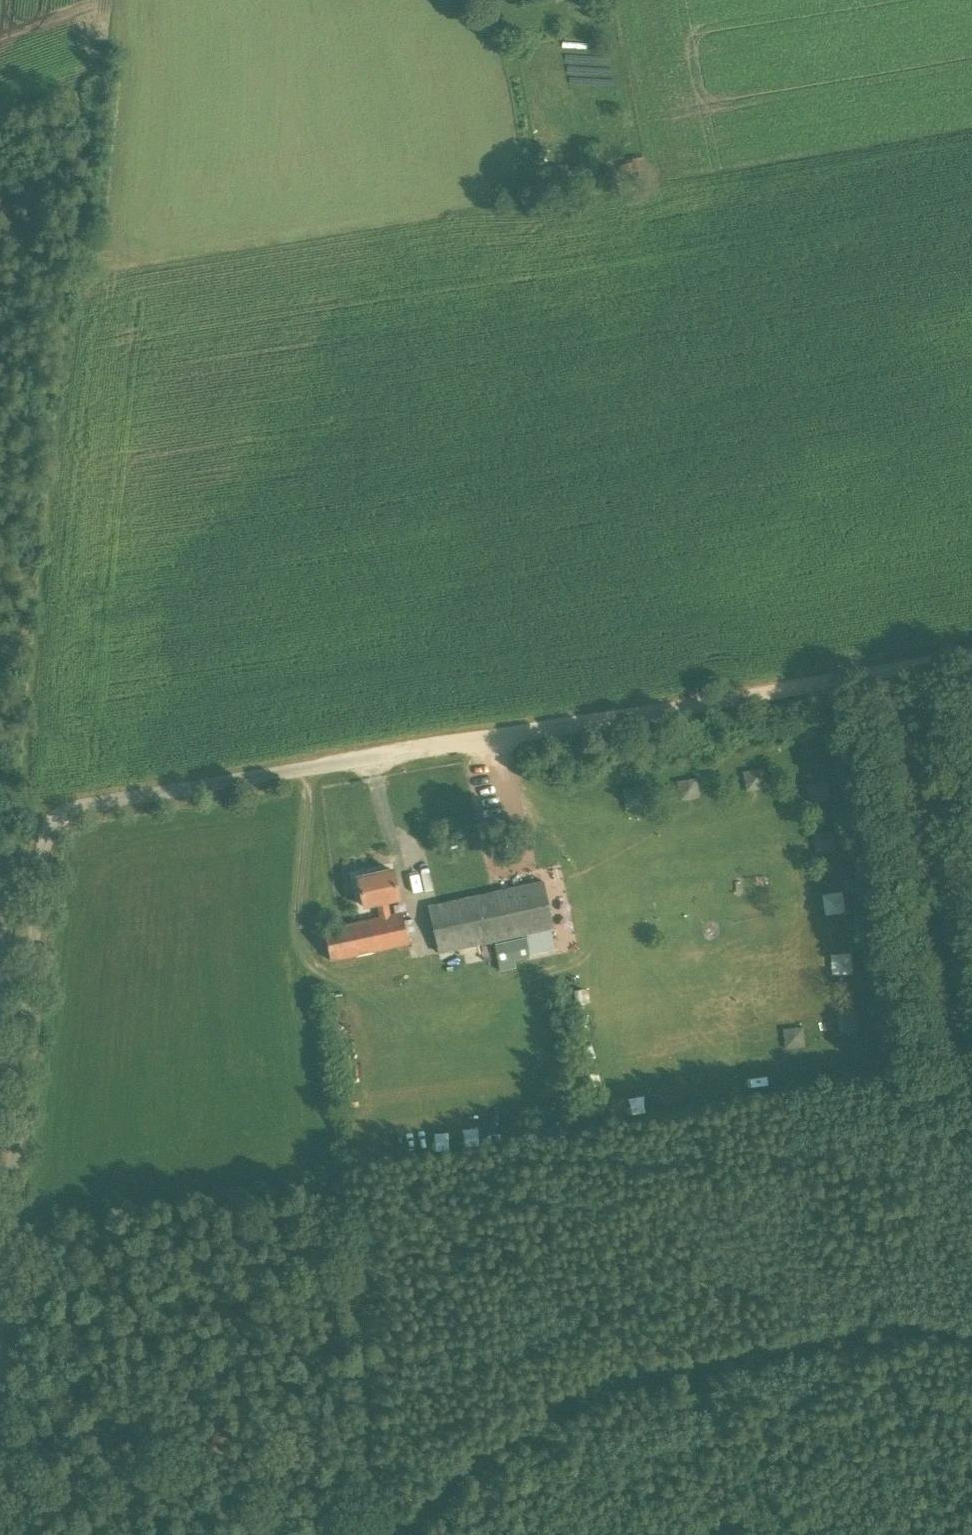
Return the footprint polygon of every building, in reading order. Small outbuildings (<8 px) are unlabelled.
[(627,776),(628,804),(644,804),(643,775),(627,776)] [(391,915),(388,901),(398,899),(392,870),(358,877),(364,905),(378,902),(381,917),(325,929),(331,961),(377,951),(409,944),(402,913),(391,915)] [(557,950),(552,928),(553,928),(543,881),(429,907),(439,953),(524,935),(524,937),(529,956),(557,950)] [(524,937),(496,943),(500,962),(529,956),(524,937)]
